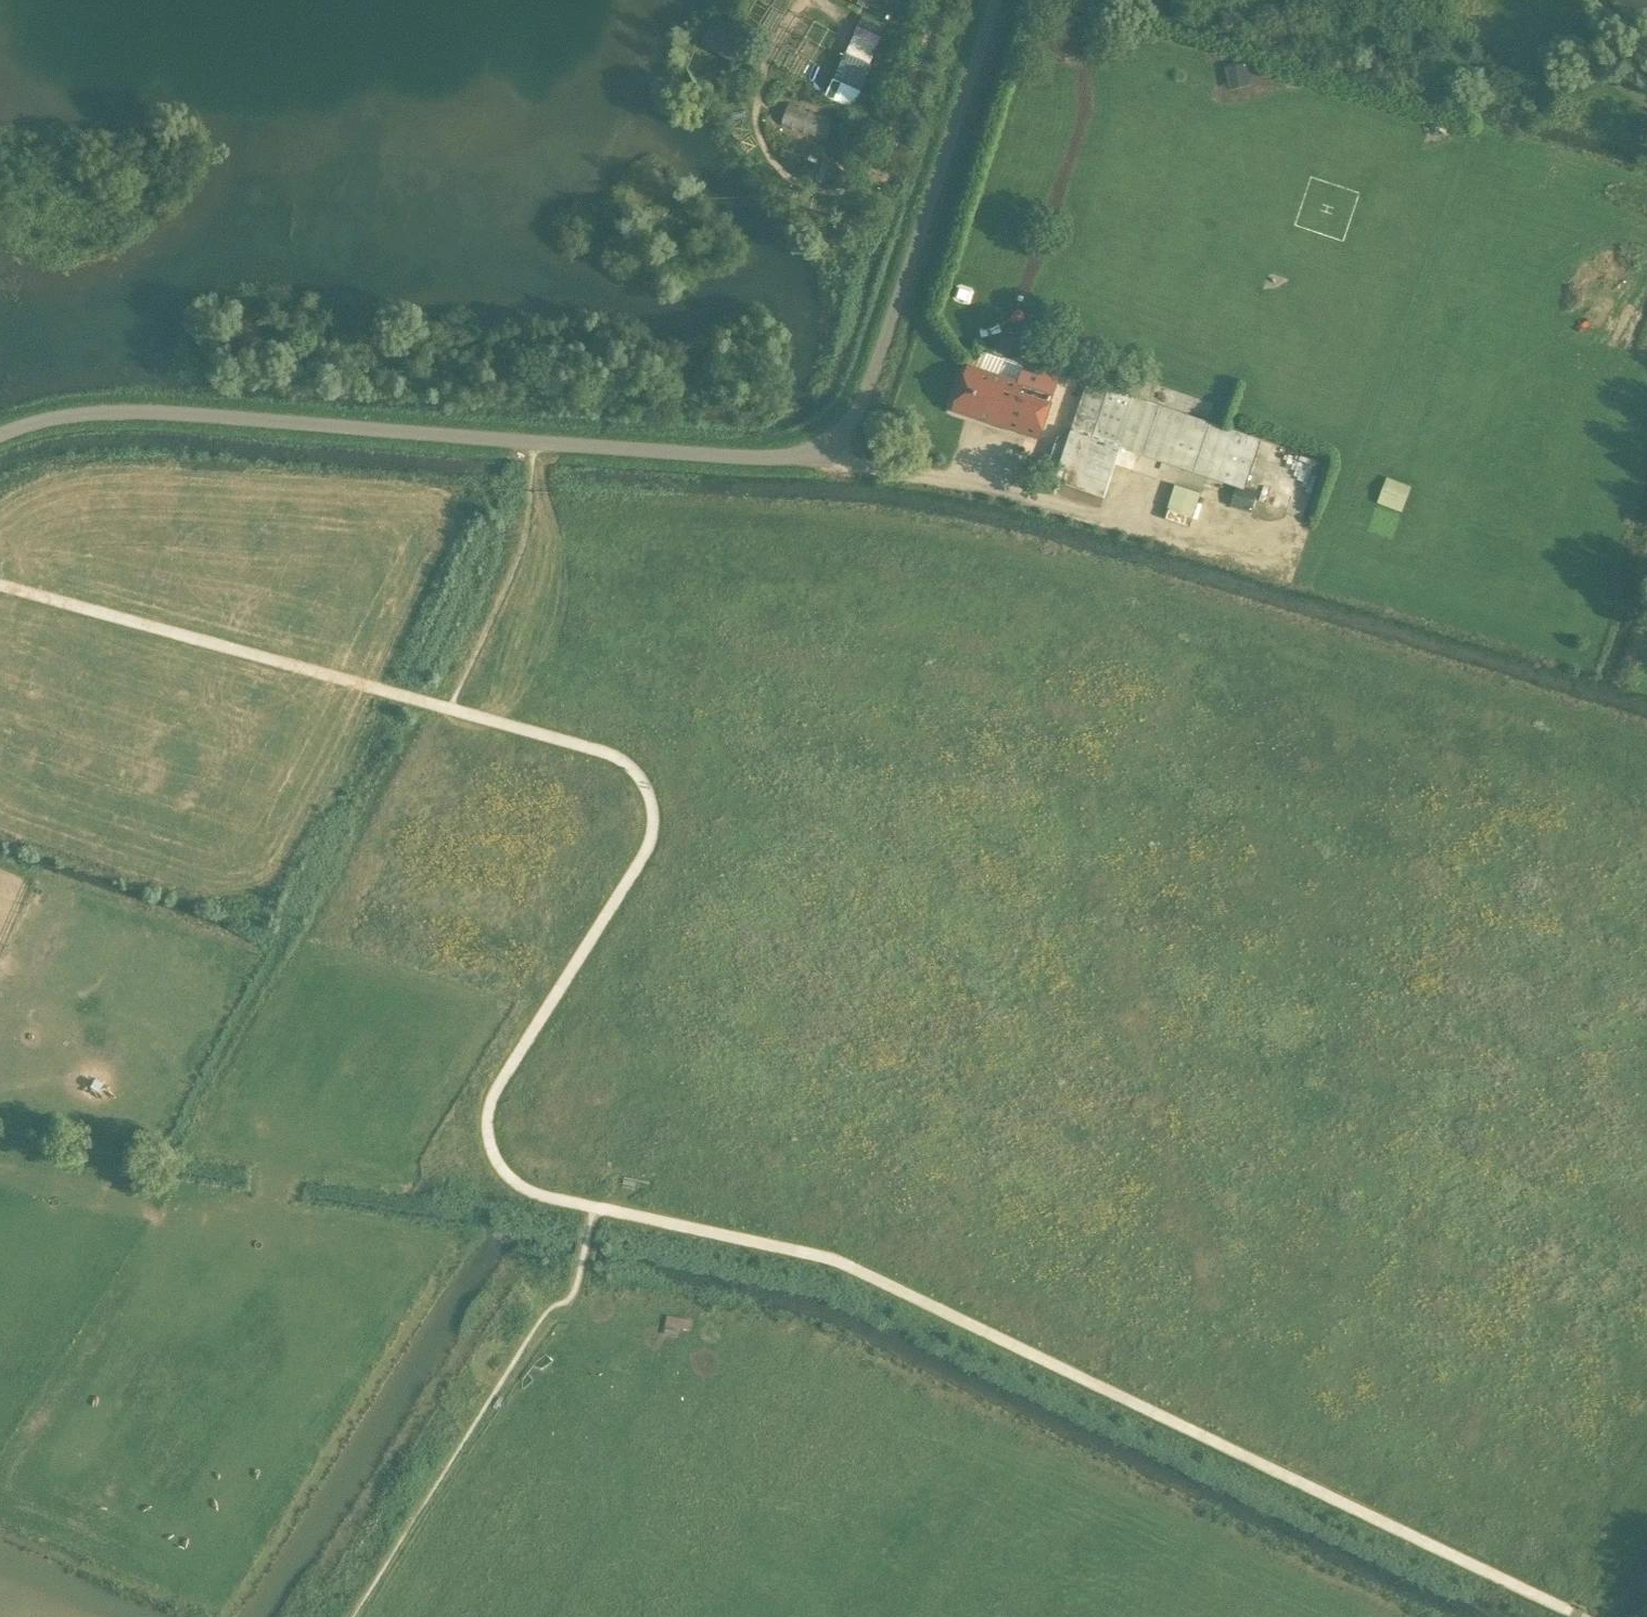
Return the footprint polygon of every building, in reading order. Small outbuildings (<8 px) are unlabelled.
[(892,14),(898,0),(860,0),(892,14)] [(873,64),(885,22),(858,14),(845,55),(873,64)] [(1078,44),(1063,34),(1055,47),(1069,56),(1078,44)] [(1226,68),(1228,82),(1249,77),(1247,64),(1226,68)] [(780,128),(827,133),(829,114),(782,109),(780,128)] [(955,408),(1039,437),(1059,377),(1024,365),(1019,382),(968,366),(955,408)] [(1121,448),(1235,487),(1243,489),(1260,438),(1088,380),(1071,429),(1057,437),(1039,488),(1056,494),(1060,482),(1104,497),(1121,448)] [(1172,484),(1165,512),(1191,518),(1198,490),(1172,484)] [(1257,494),(1243,489),(1237,507),(1252,511),(1257,494)]
